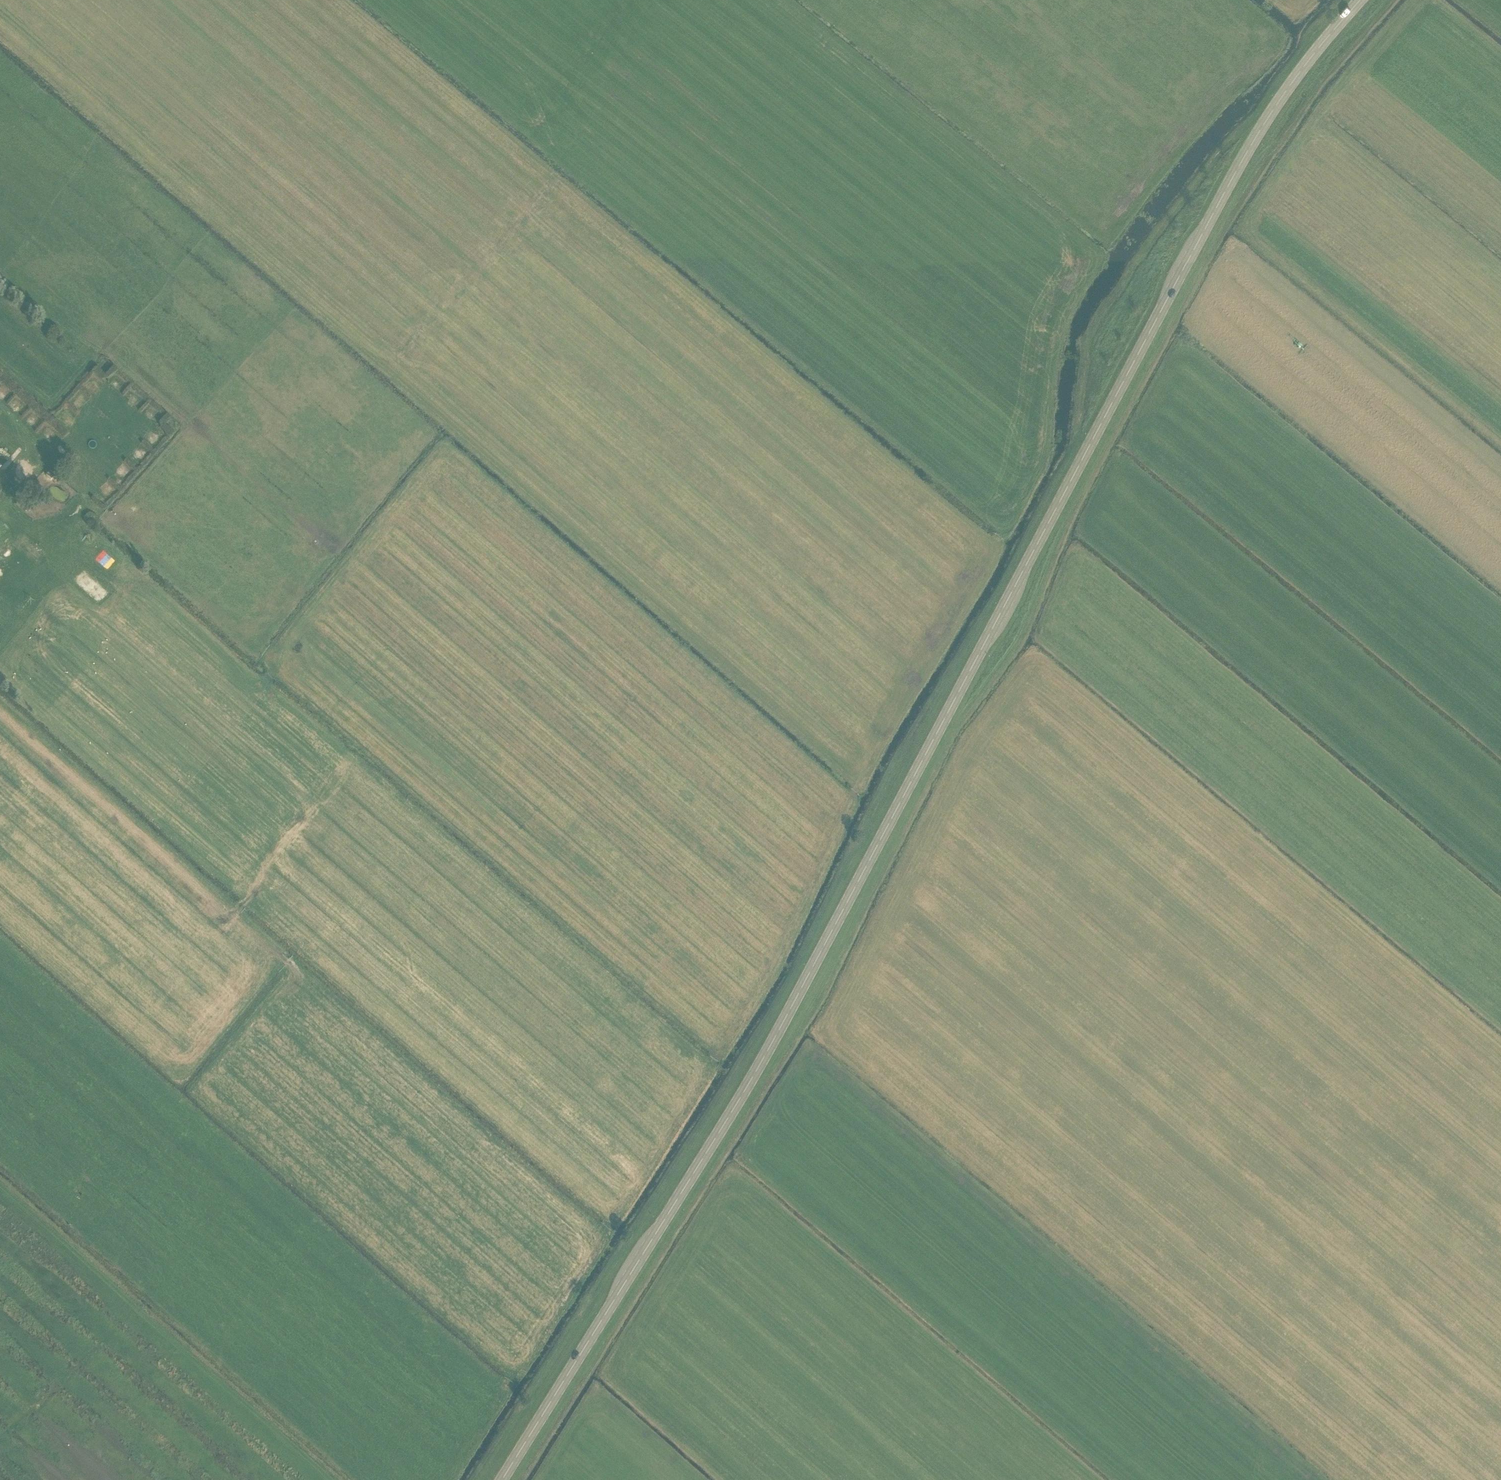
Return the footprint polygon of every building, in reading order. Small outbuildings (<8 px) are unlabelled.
[(107,377),(113,387),(120,383),(114,373),(107,377)] [(47,471),(50,477),(57,474),(54,468),(47,471)]
